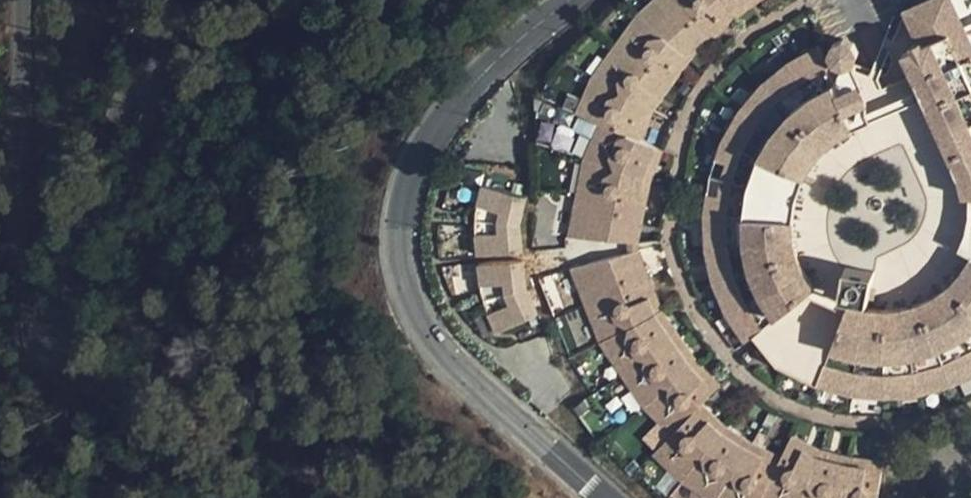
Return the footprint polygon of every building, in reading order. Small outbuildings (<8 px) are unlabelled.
[(638,12),(616,41),(592,79),(577,113),(601,124),(581,159),(574,199),(573,239),(641,241),(641,211),(648,180),(659,150),(639,139),(650,111),(672,80),(685,60),(708,38),(736,18),(761,0),(654,0),(638,12)] [(919,33),(896,41),(951,162),(951,185),(968,185),(967,206),(962,224),(951,239),(968,246),(958,263),(945,279),(916,299),(878,305),(860,304),(843,300),(809,285),(803,268),(794,250),(790,231),(790,210),(796,171),(809,157),(830,132),(851,121),(820,40),(788,60),(741,101),(729,129),(718,168),(705,232),(714,267),(726,299),(740,330),(808,379),(845,382),(878,387),(907,384),(970,361),(970,23),(961,0),(906,0),(919,33)] [(531,197),(483,185),(478,205),(500,210),(499,222),(500,234),(476,235),(478,256),(526,253),(524,223),(531,197)] [(577,270),(590,305),(605,340),(625,370),(647,403),(677,437),(655,454),(685,481),(713,497),(760,497),(761,495),(767,497),(880,497),(887,460),(858,457),(821,446),(796,435),(785,457),(758,444),(726,424),(704,401),(724,385),(699,362),(683,332),(668,307),(652,279),(640,253),(577,270)] [(526,262),(479,266),(481,284),(505,283),(507,294),(511,304),(490,315),(498,332),(537,312),(528,287),(526,262)]
